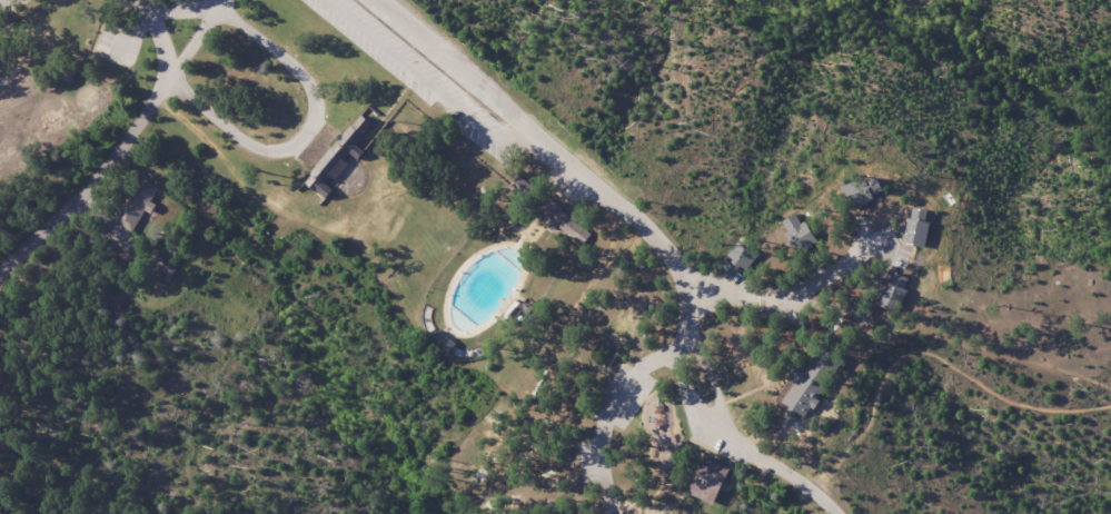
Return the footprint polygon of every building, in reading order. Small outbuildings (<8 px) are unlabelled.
[(1,71),(0,71),(0,43),(9,47),(1,71)] [(54,80),(57,72),(73,78),(71,86),(54,80)] [(304,181),(366,106),(384,121),(365,145),(360,142),(357,147),(364,152),(356,161),(351,167),(348,165),(335,181),(331,178),(326,185),(333,190),(325,199),(304,181)] [(159,187),(140,176),(116,218),(125,224),(127,220),(138,226),(152,201),(151,200),(159,187)] [(581,249),(538,216),(542,211),(538,209),(546,198),(593,235),(581,249)] [(905,219),(926,223),(922,247),(901,243),(905,219)] [(746,269),(757,255),(740,241),(729,255),(746,269)] [(911,257),(929,261),(924,279),(906,275),(911,257)] [(909,276),(895,271),(891,280),(887,279),(878,303),(899,311),(908,288),(905,286),(909,276)] [(781,403),(807,364),(830,377),(803,417),(781,403)] [(731,466),(706,456),(691,492),(715,503),(731,466)]
